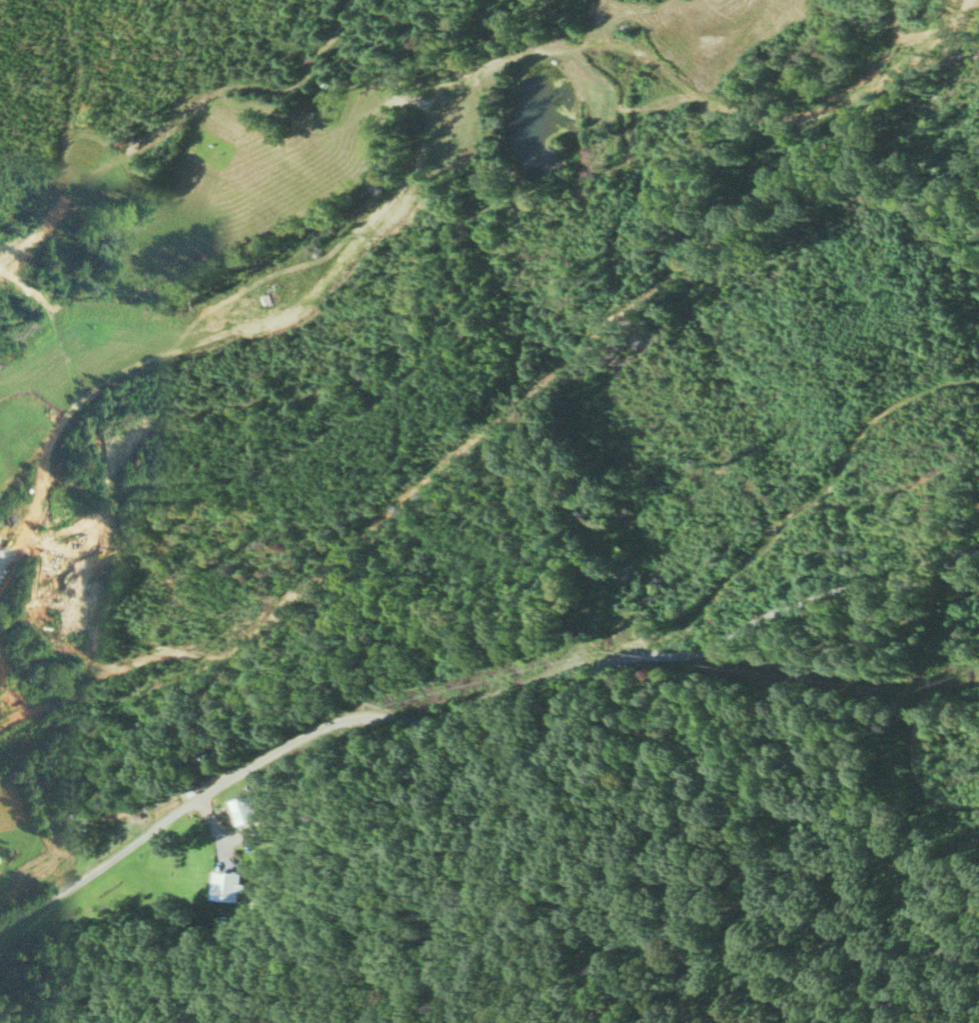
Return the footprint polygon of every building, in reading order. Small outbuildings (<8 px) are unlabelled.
[(253,820),(247,796),(228,800),(234,825),(253,820)] [(210,898),(234,902),(238,872),(214,869),(210,898)]
